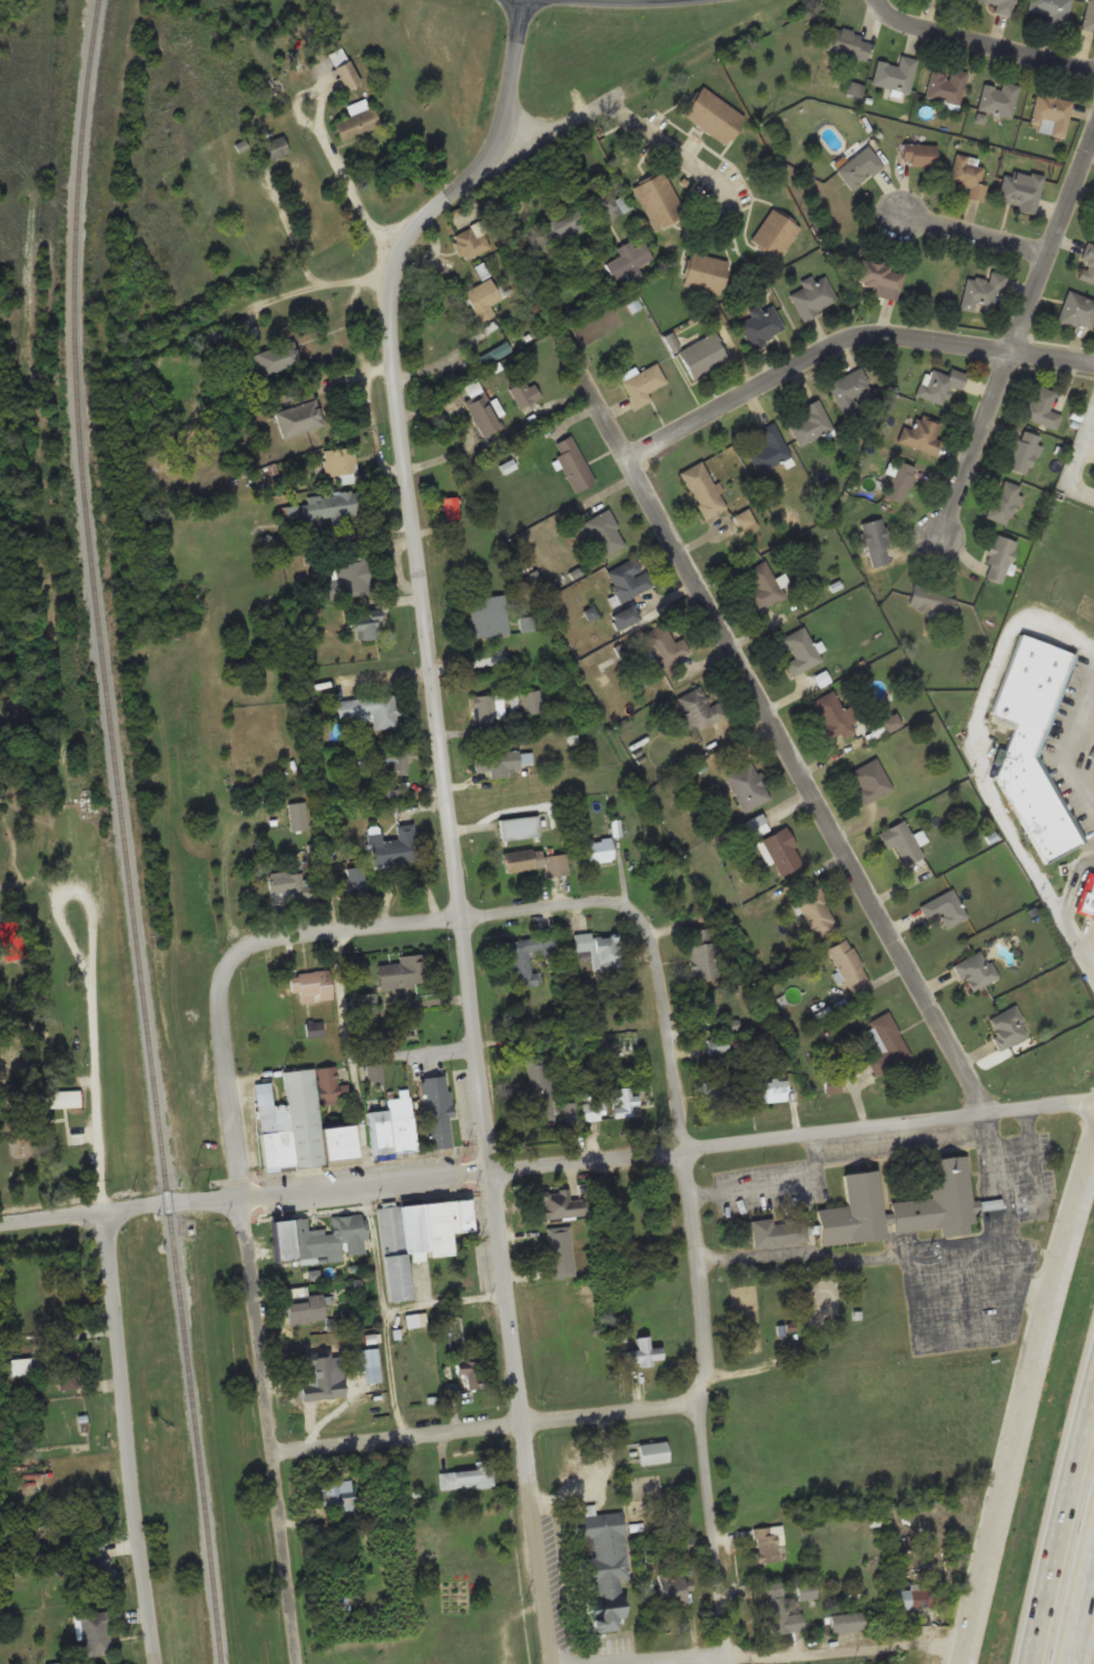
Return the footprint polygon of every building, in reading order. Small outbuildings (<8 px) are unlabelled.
[(995,13),(1015,14),(1016,0),(980,0),(979,2),(995,3),(995,13)] [(1048,28),(1065,30),(1071,0),(1030,0),(1028,10),(1051,14),(1048,28)] [(1093,31),(1093,0),(1087,0),(1081,28),(1093,31)] [(866,58),(869,35),(830,28),(826,51),(866,58)] [(909,92),(917,59),(901,56),(898,66),(878,60),(873,85),(909,92)] [(361,82),(346,58),(333,66),(346,90),(361,82)] [(932,70),(926,97),(959,105),(967,72),(952,68),(950,75),(932,70)] [(1011,118),(1019,86),(1003,81),(1002,88),(984,83),(977,109),(1011,118)] [(726,145),(746,118),(702,85),(681,112),(726,145)] [(1065,137),(1072,98),(1036,91),(1029,124),(1042,126),(1043,119),(1053,120),(1051,134),(1065,137)] [(348,105),(352,116),(333,122),(339,141),(378,128),(367,98),(348,105)] [(262,142),(267,160),(289,154),(284,136),(262,142)] [(937,145),(903,142),(901,165),(936,167),(937,145)] [(884,166),(868,145),(836,169),(851,190),(884,166)] [(983,201),(987,183),(980,181),(984,167),(967,163),(968,156),(956,152),(949,183),(969,187),(967,198),(983,201)] [(1016,210),(1034,215),(1043,176),(1005,167),(997,199),(1017,204),(1016,210)] [(664,171),(633,185),(653,229),(684,216),(664,171)] [(800,225),(769,208),(750,243),(781,259),(800,225)] [(587,229),(580,210),(545,220),(551,240),(587,229)] [(492,248),(481,223),(452,236),(462,260),(492,248)] [(653,264),(645,242),(632,247),(630,240),(617,246),(620,256),(605,263),(613,280),(653,264)] [(1091,243),(1076,276),(1093,283),(1093,244),(1091,243)] [(721,294),(729,260),(690,252),(682,285),(721,294)] [(876,287),(874,294),(897,301),(905,270),(861,259),(855,282),(876,287)] [(968,275),(962,304),(997,313),(1006,274),(990,269),(988,280),(968,275)] [(802,284),(804,286),(789,294),(804,319),(838,301),(822,273),(802,284)] [(473,313),(501,301),(491,278),(463,291),(473,313)] [(1093,319),(1093,300),(1068,291),(1057,318),(1090,331),(1093,319)] [(749,309),(752,316),(738,323),(751,348),(786,329),(772,304),(761,309),(759,304),(749,309)] [(728,363),(714,332),(677,348),(690,380),(728,363)] [(299,362),(290,341),(255,355),(263,376),(299,362)] [(666,383),(657,362),(620,376),(633,407),(651,400),(648,391),(666,383)] [(828,384),(840,404),(871,386),(860,366),(828,384)] [(967,373),(950,366),(947,374),(928,367),(917,394),(944,405),(950,386),(960,391),(967,373)] [(528,378),(510,387),(521,407),(538,398),(528,378)] [(1056,391),(1034,383),(1023,416),(1056,429),(1062,414),(1049,410),(1056,391)] [(312,393),(308,385),(292,393),(297,402),(312,393)] [(503,427),(485,393),(465,403),(483,437),(503,427)] [(804,405),(808,416),(791,424),(800,445),(834,431),(820,398),(804,405)] [(280,437),(323,426),(316,400),(274,411),(280,437)] [(935,455),(943,439),(936,436),(940,424),(918,413),(911,429),(904,425),(898,440),(935,455)] [(748,452),(757,473),(791,459),(776,421),(759,427),(766,444),(748,452)] [(1002,459),(1018,474),(1044,445),(1028,430),(1002,459)] [(552,444),(576,492),(595,482),(571,435),(552,444)] [(356,481),(355,449),(333,449),(334,482),(356,481)] [(682,470),(704,519),(727,509),(704,460),(682,470)] [(917,467),(897,460),(883,496),(903,503),(917,467)] [(987,516),(1008,524),(1023,486),(1002,479),(987,516)] [(302,496),(305,521),(336,518),(336,514),(359,512),(357,490),(302,496)] [(458,498),(444,498),(444,520),(458,520),(458,498)] [(735,514),(743,533),(758,526),(749,508),(735,514)] [(578,523),(588,543),(593,541),(602,558),(627,547),(609,509),(578,523)] [(861,522),(869,565),(890,562),(883,518),(861,522)] [(982,577),(1002,584),(1017,541),(996,534),(982,577)] [(611,599),(614,605),(651,587),(637,555),(605,571),(618,595),(611,599)] [(337,564),(344,595),(376,588),(368,558),(337,564)] [(788,597),(779,579),(775,581),(766,561),(747,569),(756,590),(747,593),(755,611),(788,597)] [(909,609),(953,614),(955,598),(943,597),(944,587),(911,583),(909,609)] [(509,634),(506,595),(469,598),(471,637),(509,634)] [(639,619),(632,605),(611,614),(618,628),(639,619)] [(380,639),(380,614),(352,614),(352,639),(380,639)] [(673,642),(664,623),(642,634),(660,668),(690,652),(682,638),(673,642)] [(820,662),(805,627),(782,637),(792,659),(785,662),(791,676),(820,662)] [(1041,861),(1076,841),(1028,757),(1068,653),(1017,633),(987,713),(990,715),(987,721),(1011,730),(993,776),(1041,861)] [(726,716),(718,701),(710,706),(699,687),(678,698),(696,732),(726,716)] [(521,692),(525,713),(543,711),(539,689),(521,692)] [(811,701),(830,740),(854,729),(850,722),(856,719),(850,706),(841,710),(832,690),(811,701)] [(497,722),(494,695),(472,696),(474,725),(497,722)] [(336,699),(337,720),(372,718),(373,729),(398,728),(396,696),(336,699)] [(396,775),(410,775),(410,749),(380,749),(380,785),(396,785),(396,775)] [(520,751),(474,751),(474,771),(490,771),(490,777),(507,777),(507,769),(520,769),(520,751)] [(847,772),(863,805),(893,790),(877,758),(847,772)] [(770,798),(751,760),(723,775),(743,811),(770,798)] [(401,799),(401,788),(382,789),(382,799),(401,799)] [(289,804),(292,829),(308,828),(305,803),(289,804)] [(769,829),(760,813),(742,823),(751,838),(769,829)] [(538,816),(499,818),(501,840),(540,837),(538,816)] [(924,855),(904,819),(878,833),(887,849),(895,846),(905,865),(924,855)] [(417,863),(414,824),(396,826),(397,839),(369,841),(372,866),(417,863)] [(773,860),(780,875),(804,864),(785,827),(756,840),(767,864),(773,860)] [(585,840),(587,861),(613,860),(612,839),(585,840)] [(502,853),(505,873),(545,867),(546,877),(569,874),(565,853),(542,856),(541,847),(502,853)] [(336,879),(339,896),(367,890),(363,865),(345,868),(347,877),(336,879)] [(289,902),(317,900),(316,879),(303,880),(302,870),(268,873),(269,894),(289,892),(289,902)] [(1087,874),(1075,910),(1093,917),(1093,876),(1087,874)] [(839,928),(819,888),(795,899),(816,939),(839,928)] [(926,920),(939,914),(945,928),(966,918),(953,889),(919,905),(926,920)] [(692,978),(717,977),(712,927),(688,929),(692,978)] [(592,971),(618,971),(617,934),(574,935),(574,952),(592,952),(592,971)] [(506,942),(513,988),(541,984),(540,973),(532,974),(529,952),(541,951),(542,957),(559,955),(555,935),(506,942)] [(869,983),(848,937),(828,947),(849,992),(869,983)] [(972,993),(998,975),(979,948),(954,966),(972,993)] [(398,955),(400,963),(377,965),(380,987),(431,984),(428,954),(398,955)] [(332,1000),(329,971),(288,974),(289,993),(299,992),(300,1002),(332,1000)] [(690,1010),(716,1010),(716,996),(690,996),(690,1010)] [(1002,1048),(1029,1034),(1014,1005),(986,1020),(1002,1048)] [(875,1074),(910,1057),(889,1011),(867,1021),(871,1030),(866,1032),(877,1055),(867,1060),(875,1074)] [(726,1038),(708,1041),(709,1054),(727,1052),(726,1038)] [(550,1057),(529,1059),(531,1121),(553,1120),(550,1057)] [(262,1171),(355,1163),(352,1123),(319,1126),(317,1105),(341,1103),(337,1065),(314,1067),(314,1069),(284,1071),(286,1104),(273,1105),(270,1082),(255,1083),(262,1171)] [(735,1106),(735,1072),(703,1073),(703,1106),(735,1106)] [(824,1079),(826,1093),(840,1091),(838,1076),(824,1079)] [(762,1102),(786,1100),(785,1077),(760,1080),(762,1102)] [(630,1095),(630,1087),(611,1087),(611,1116),(635,1116),(635,1095),(630,1095)] [(81,1090),(46,1090),(46,1107),(81,1107),(81,1090)] [(412,1096),(387,1099),(387,1110),(368,1111),(371,1153),(415,1151),(412,1096)] [(578,1122),(578,1101),(561,1102),(562,1122),(578,1122)] [(600,1121),(600,1101),(582,1101),(582,1121),(600,1121)] [(451,1116),(432,1116),(432,1148),(451,1148),(451,1116)] [(819,1244),(885,1237),(884,1232),(938,1225),(939,1235),(973,1232),(970,1212),(1002,1209),(1001,1199),(972,1202),(966,1154),(926,1159),(929,1198),(889,1202),(890,1213),(880,1214),(875,1169),(841,1172),(845,1205),(815,1209),(819,1244)] [(569,1201),(569,1190),(542,1190),(542,1217),(581,1217),(581,1201),(569,1201)] [(377,1207),(386,1301),(412,1299),(407,1258),(451,1253),(449,1232),(472,1230),(469,1198),(377,1207)] [(293,1219),(297,1263),(345,1259),(345,1254),(367,1252),(364,1213),(331,1217),(332,1229),(308,1231),(307,1218),(293,1219)] [(805,1217),(750,1222),(753,1248),(807,1243),(805,1217)] [(288,1219),(269,1221),(275,1260),(294,1258),(288,1219)] [(550,1277),(573,1276),(571,1225),(546,1227),(550,1277)] [(326,1321),(324,1296),(286,1299),(287,1325),(326,1321)] [(627,1366),(662,1360),(660,1346),(649,1347),(648,1335),(633,1337),(635,1347),(624,1348),(627,1366)] [(357,1349),(357,1384),(380,1384),(380,1349),(357,1349)] [(58,1389),(79,1389),(79,1351),(58,1351),(58,1389)] [(49,1373),(49,1358),(9,1358),(9,1373),(49,1373)] [(452,1360),(453,1380),(465,1380),(465,1388),(486,1388),(485,1359),(452,1360)] [(639,1465),(668,1461),(666,1441),(637,1444),(639,1465)] [(440,1471),(441,1489),(493,1487),(492,1459),(474,1460),(475,1469),(440,1471)] [(352,1504),(351,1479),(314,1480),(314,1505),(352,1504)] [(621,1512),(593,1514),(593,1510),(585,1512),(587,1516),(573,1516),(575,1539),(590,1538),(591,1558),(579,1559),(581,1585),(593,1584),(594,1598),(590,1598),(592,1632),(622,1629),(618,1579),(627,1578),(621,1512)] [(779,1562),(777,1544),(783,1543),(781,1525),(752,1528),(757,1564),(779,1562)] [(87,1592),(109,1592),(109,1544),(88,1543),(88,1582),(87,1582),(87,1592)] [(686,1604),(681,1568),(657,1572),(662,1607),(686,1604)] [(769,1634),(804,1632),(801,1613),(785,1614),(782,1582),(765,1584),(769,1634)] [(798,1599),(816,1597),(814,1582),(797,1584),(798,1599)] [(895,1589),(895,1609),(938,1609),(938,1589),(895,1589)] [(80,1613),(81,1655),(111,1654),(110,1612),(80,1613)] [(830,1614),(831,1633),(867,1629),(866,1612),(830,1614)]
